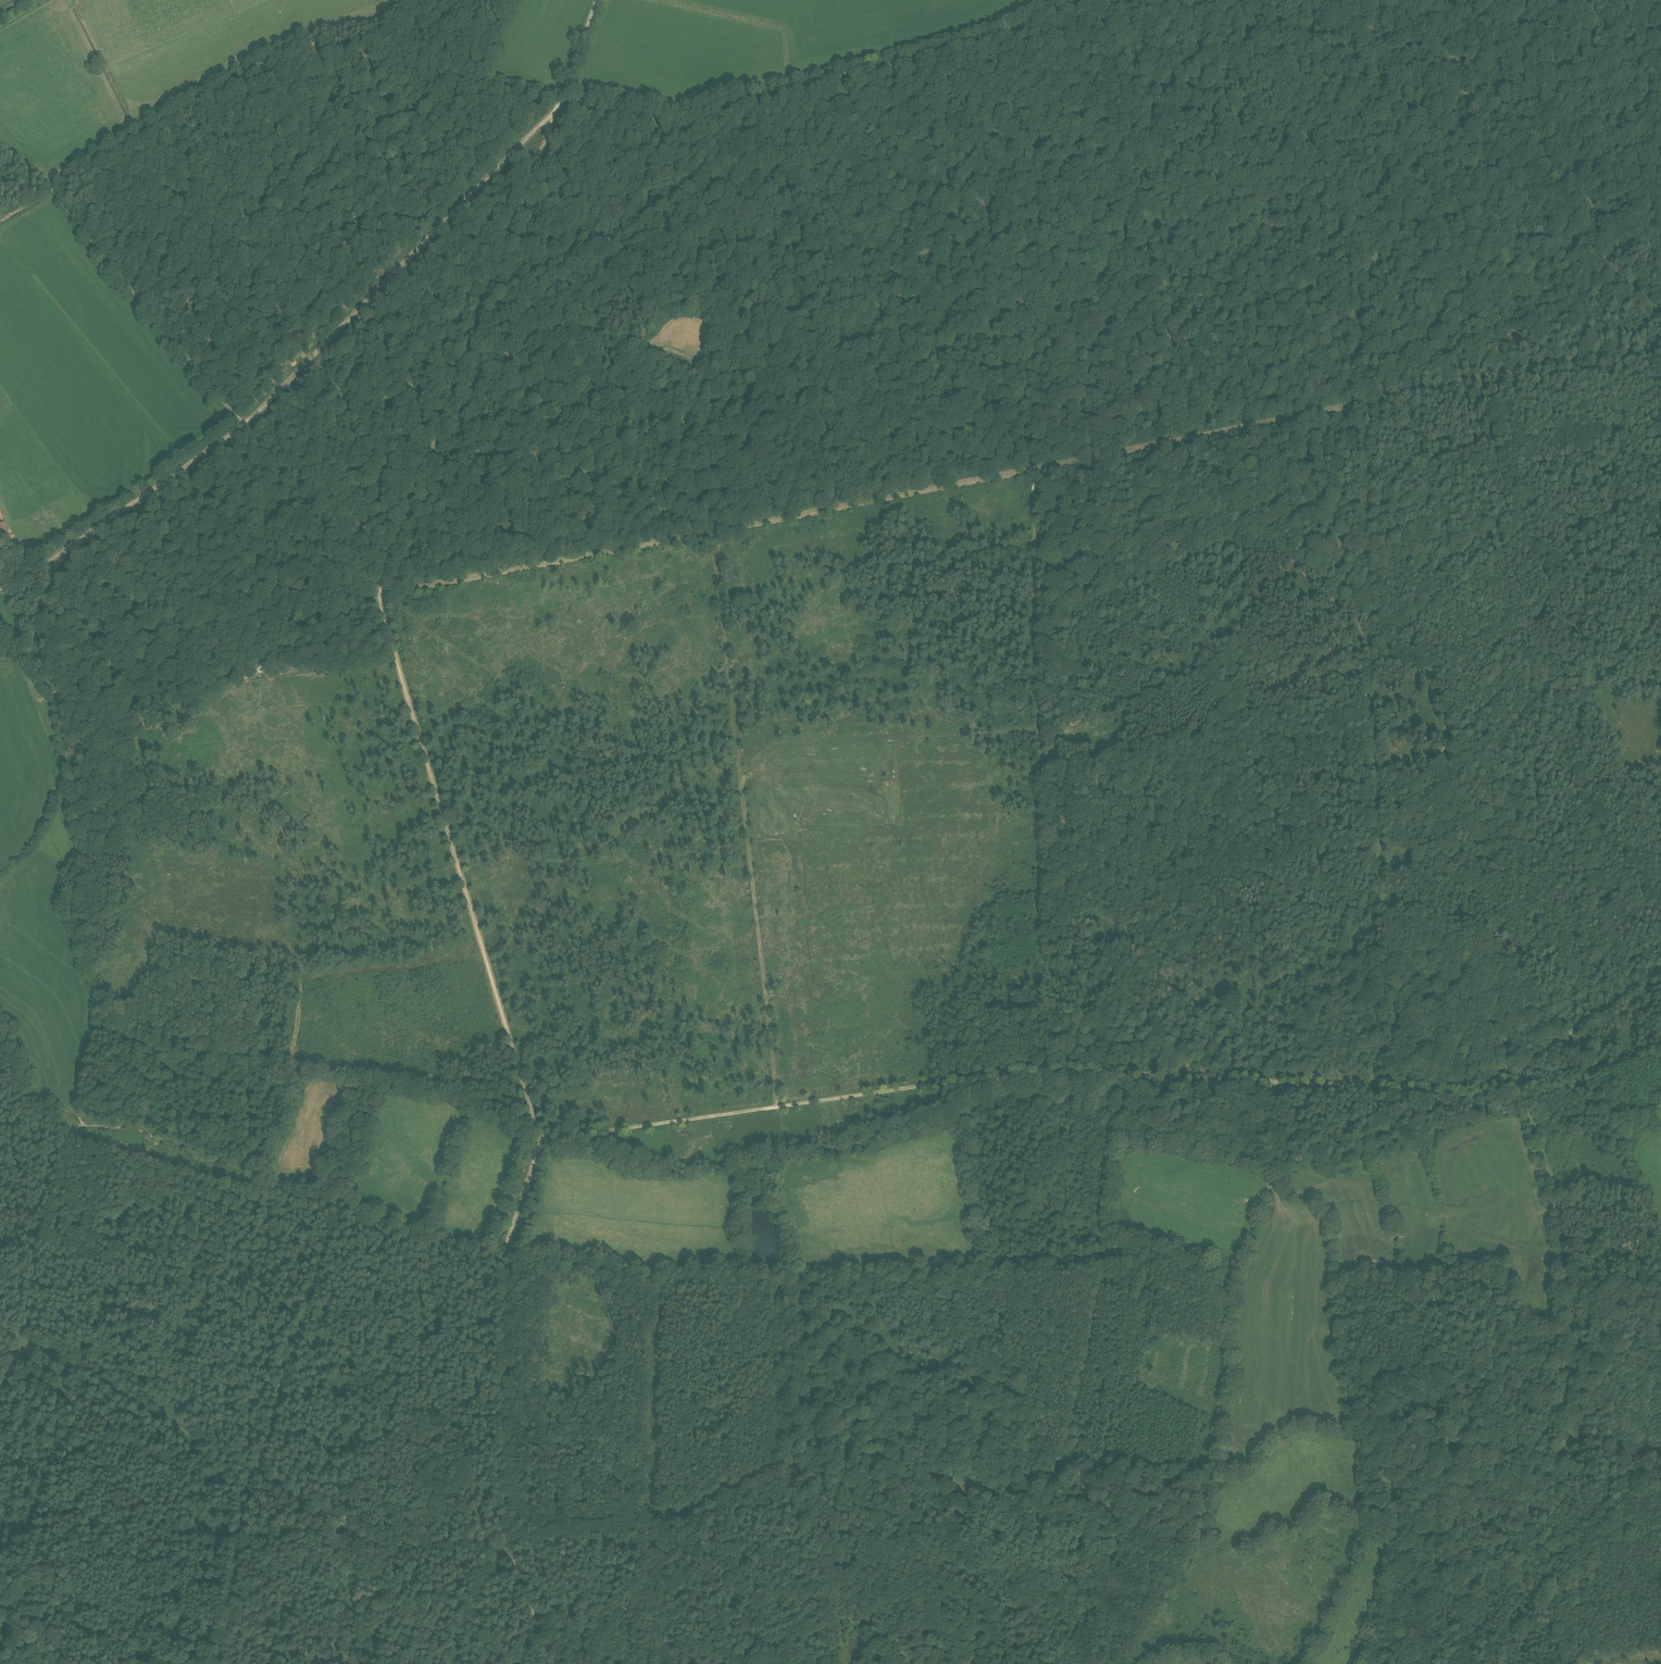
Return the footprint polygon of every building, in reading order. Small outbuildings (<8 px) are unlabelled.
[(0,524),(0,526),(5,539),(10,537),(5,522),(0,524)]
